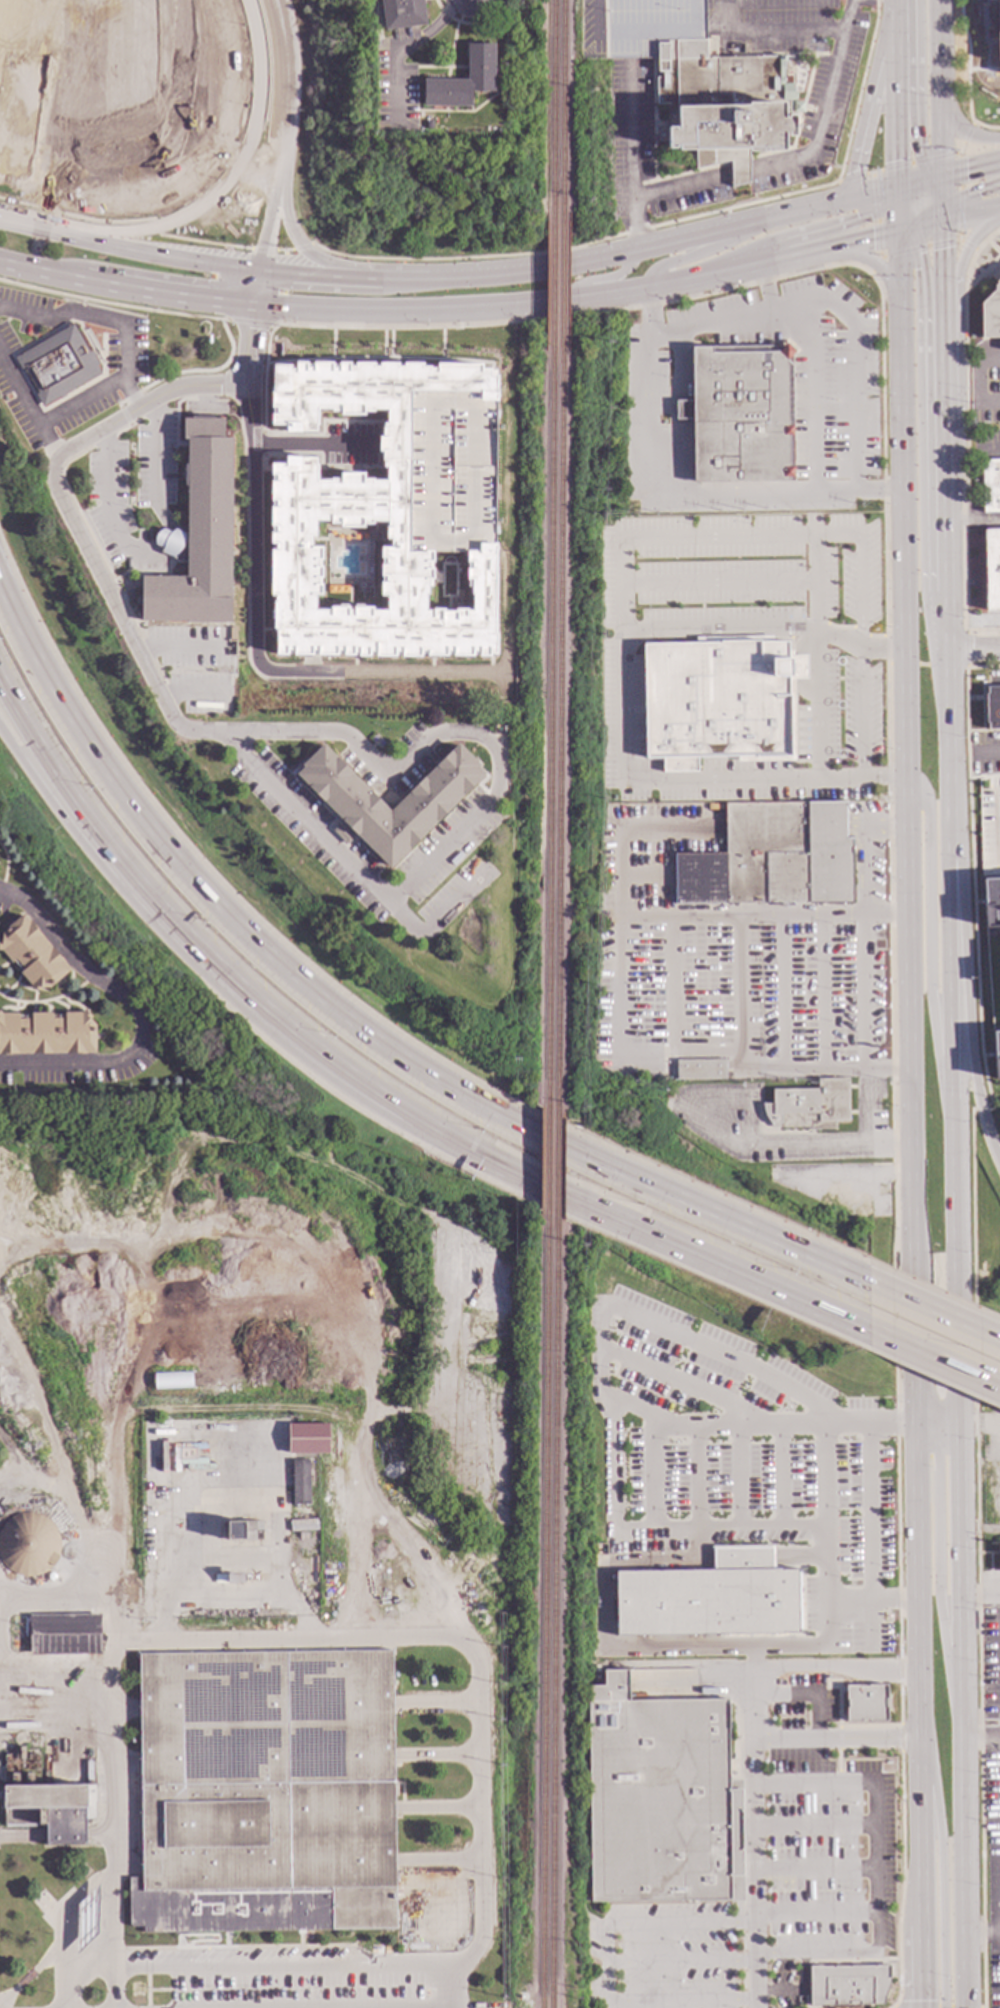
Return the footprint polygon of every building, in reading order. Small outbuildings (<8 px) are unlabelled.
[(380,4),(379,0),(421,0),(425,26),(384,32),(380,9),(379,9),(379,4),(380,4)] [(706,58),(782,58),(782,76),(790,76),(790,85),(792,85),(792,94),(794,94),(794,101),(790,101),(790,116),(793,116),(793,138),(786,138),(785,135),(783,135),(783,152),(748,153),(749,183),(730,188),(730,162),(695,171),(695,151),(677,152),(677,148),(674,148),(674,150),(667,150),(667,121),(665,121),(665,105),(656,105),(655,79),(657,79),(656,41),(705,40),(706,58)] [(493,93),(470,93),(470,108),(422,108),(422,80),(441,81),(441,79),(450,79),(450,81),(465,81),(465,74),(464,74),(464,64),(466,65),(466,45),(493,45),(493,93)] [(981,303),(999,283),(999,337),(982,337),(981,303)] [(89,352),(91,351),(98,364),(96,366),(101,373),(64,394),(66,396),(60,399),(59,397),(43,407),(36,395),(38,393),(24,369),(22,370),(15,358),(73,324),(89,352)] [(793,352),(785,361),(791,366),(792,482),(692,484),(691,420),(675,420),(675,402),(691,402),(690,348),(771,347),(777,352),(784,344),(793,352)] [(272,432),(272,371),(295,371),(295,366),(479,367),(479,372),(494,372),(494,394),(493,555),(476,555),(476,619),(426,619),(426,581),(410,581),(410,577),(381,577),(381,551),(386,551),(386,524),(372,524),(372,527),(363,527),(363,530),(339,530),(339,527),(328,527),(328,524),(314,524),(314,540),(310,540),(310,550),(321,550),(321,599),(314,599),(314,613),(328,613),(328,610),(369,610),(369,635),(384,635),(384,657),(275,657),(275,632),(272,632),(272,605),(274,605),(274,599),(269,599),(269,467),(284,467),(285,460),(314,461),(314,467),(315,467),(315,483),(339,483),(339,476),(362,477),(362,483),(382,483),(382,462),(409,462),(409,425),(387,425),(387,411),(352,410),(352,415),(314,415),(314,432),(272,432)] [(224,439),(231,439),(230,622),(223,622),(223,624),(186,624),(186,622),(140,622),(141,578),(186,578),(186,563),(178,563),(172,557),(163,553),(163,548),(154,545),(154,539),(155,535),(159,531),(163,528),(171,532),(175,529),(184,533),(187,533),(187,440),(183,440),(183,420),(191,420),(191,417),(213,417),(213,420),(224,420),(224,439)] [(981,459),(999,458),(999,512),(983,513),(981,459)] [(983,528),(999,528),(999,610),(985,610),(983,528)] [(771,642),(787,641),(787,650),(791,650),(791,655),(806,654),(807,678),(793,678),(794,761),(736,762),(736,756),(696,757),(696,772),(662,773),(661,758),(646,758),(644,644),(695,644),(694,639),(771,638),(771,642)] [(987,687),(999,687),(999,729),(988,729),(988,722),(986,722),(985,694),(987,694),(987,687)] [(478,766),(476,768),(483,775),(387,870),(354,836),(345,845),(332,832),(341,822),(294,775),(302,768),(300,766),(322,745),(388,812),(456,744),(478,766)] [(844,803),(845,839),(850,839),(851,849),(850,849),(850,904),(806,905),(806,904),(674,905),(674,855),(724,854),(724,804),(844,803)] [(981,879),(999,878),(999,1079),(994,1079),(981,879)] [(10,964),(0,952),(0,933),(22,915),(69,971),(48,989),(40,988),(40,992),(28,991),(29,987),(18,974),(22,971),(15,961),(10,964)] [(84,1055),(0,1055),(0,1013),(1,1014),(17,1014),(17,1020),(30,1020),(30,1014),(50,1014),(50,1020),(63,1019),(63,1014),(80,1013),(83,1010),(91,1018),(89,1020),(94,1026),(94,1054),(84,1054),(84,1055)] [(724,1062),(725,1080),(675,1080),(675,1061),(723,1060),(724,1062)] [(848,1122),(832,1122),(832,1130),(808,1131),(808,1129),(771,1130),(761,1112),(761,1104),(771,1105),(770,1090),(816,1089),(816,1080),(847,1079),(848,1122)] [(328,1424),(287,1423),(287,1454),(328,1454),(328,1424)] [(187,1469),(207,1469),(206,1459),(196,1459),(196,1445),(179,1445),(179,1464),(187,1464),(187,1469)] [(309,1506),(309,1460),(292,1460),(292,1506),(309,1506)] [(56,1552),(54,1515),(0,1518),(0,1576),(57,1573),(56,1552)] [(261,1541),(227,1542),(226,1523),(261,1522),(261,1541)] [(308,1541),(298,1541),(297,1532),(308,1532),(308,1541)] [(615,1637),(614,1573),(711,1572),(711,1549),(770,1548),(770,1571),(796,1571),(797,1635),(615,1637)] [(242,1584),(226,1585),(226,1576),(242,1575),(242,1584)] [(99,1655),(29,1656),(28,1616),(99,1615),(99,1655)] [(393,1783),(396,1783),(396,1798),(393,1798),(395,1930),(142,1934),(142,1928),(131,1928),(128,1926),(127,1879),(141,1879),(137,1655),(391,1651),(393,1783)] [(625,1699),(725,1699),(725,1781),(740,1780),(741,1903),(726,1903),(726,1900),(587,1901),(584,1684),(600,1684),(600,1670),(625,1669),(625,1699)] [(845,1723),(844,1687),(885,1686),(886,1723),(845,1723)] [(3,1809),(0,1809),(0,1787),(94,1786),(95,1803),(93,1803),(94,1819),(84,1820),(84,1835),(84,1846),(44,1846),(44,1835),(44,1828),(4,1828),(4,1825),(3,1825),(3,1809)] [(888,1986),(881,2006),(809,2007),(809,1969),(888,1968),(889,1980),(886,1980),(887,1986),(888,1986)]
